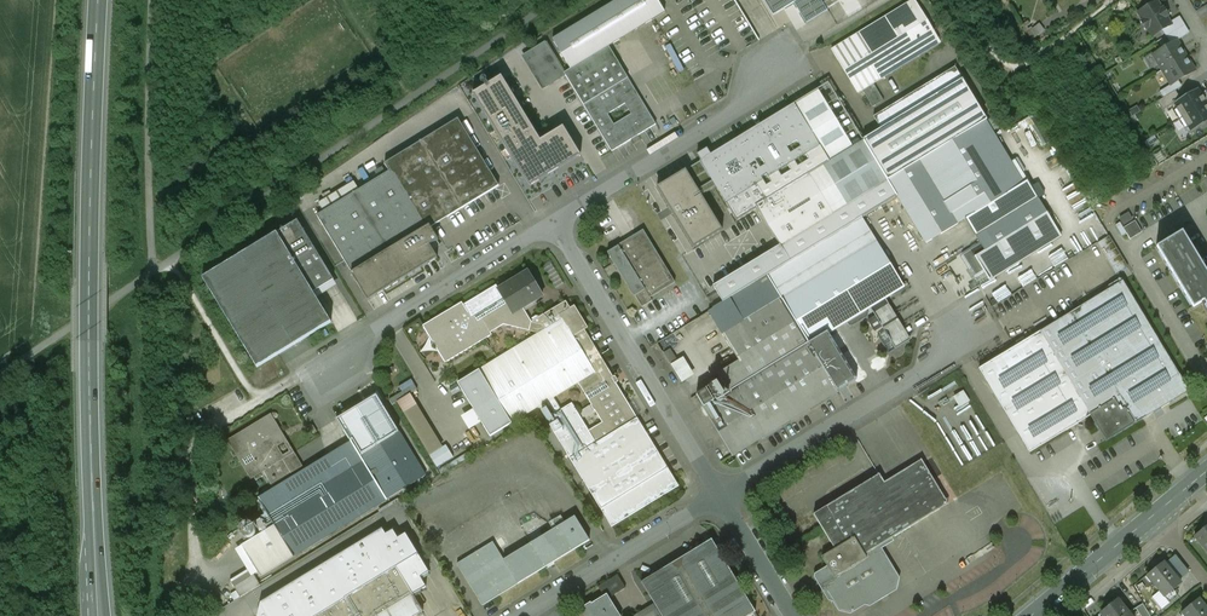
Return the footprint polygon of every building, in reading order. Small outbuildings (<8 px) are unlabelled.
[(552,40),(570,69),(608,46),(609,46),(664,12),(657,0),(618,0),(552,40)] [(773,15),(794,3),(806,23),(827,10),(821,0),(764,0),(773,15)] [(823,2),(827,9),(838,2),(837,0),(827,0),(823,2)] [(831,50),(857,92),(862,89),(873,83),(940,42),(915,0),(914,0),(831,50)] [(1157,1),(1138,13),(1143,21),(1141,22),(1145,29),(1147,28),(1152,36),(1162,30),(1168,26),(1171,25),(1166,17),(1167,16),(1163,8),(1161,9),(1157,1)] [(1028,21),(1021,25),(1029,40),(1045,31),(1040,22),(1032,27),(1028,21)] [(1168,26),(1162,30),(1166,37),(1172,33),(1168,26)] [(1172,33),(1166,37),(1171,44),(1177,41),(1172,33)] [(1171,44),(1153,55),(1162,70),(1186,56),(1177,41),(1171,44)] [(564,73),(546,44),(527,55),(544,83),(548,81),(550,84),(551,84),(554,89),(558,86),(563,94),(573,88),(564,73)] [(570,69),(564,73),(573,88),(583,105),(611,151),(656,124),(609,46),(608,46),(570,69)] [(1186,56),(1162,70),(1171,85),(1178,80),(1194,70),(1186,56)] [(955,67),(873,117),(880,129),(863,139),(888,181),(919,161),(985,121),(987,120),(955,67)] [(506,79),(474,98),(532,194),(585,162),(565,128),(543,141),(506,79)] [(1171,85),(1159,91),(1163,98),(1175,90),(1182,86),(1178,80),(1171,85)] [(828,82),(794,104),(820,146),(853,202),(888,181),(863,139),(828,82)] [(883,100),(873,83),(862,89),(873,107),(883,100)] [(573,88),(563,94),(558,86),(554,89),(559,98),(558,99),(568,115),(583,105),(573,88)] [(1173,103),(1174,104),(1177,108),(1174,110),(1181,123),(1206,107),(1206,93),(1202,95),(1198,88),(1180,99),(1173,103)] [(1173,103),(1180,99),(1175,90),(1163,98),(1157,101),(1162,111),(1174,104),(1173,103)] [(794,104),(700,161),(716,187),(726,204),(820,146),(794,104)] [(1181,123),(1185,128),(1187,127),(1191,132),(1206,122),(1206,107),(1181,123)] [(1003,122),(993,114),(988,121),(997,128),(1003,122)] [(379,177),(317,215),(352,273),(429,226),(430,227),(499,185),(458,119),(384,164),(389,171),(385,173),(383,169),(376,173),(379,177)] [(985,121),(919,161),(958,223),(958,224),(1023,183),(985,121)] [(820,146),(726,204),(736,221),(756,209),(760,215),(761,215),(780,245),(780,246),(847,205),(847,206),(853,202),(820,146)] [(716,187),(700,161),(656,187),(693,248),(723,230),(702,196),(716,187)] [(888,181),(897,196),(926,243),(958,224),(958,223),(919,161),(888,181)] [(847,206),(856,221),(862,218),(897,196),(888,181),(853,202),(847,206)] [(1038,182),(1031,184),(1035,197),(1042,194),(1038,182)] [(1037,197),(977,234),(976,238),(979,243),(984,251),(974,257),(984,272),(989,280),(1061,236),(1037,197)] [(847,205),(780,246),(790,262),(856,222),(856,221),(847,206),(847,205)] [(1142,215),(1123,226),(1127,234),(1130,238),(1148,227),(1142,215)] [(893,269),(862,218),(856,221),(856,222),(790,262),(768,276),(782,300),(856,255),(873,282),(893,269)] [(334,280),(297,220),(277,233),(313,292),(334,280)] [(1127,234),(1123,226),(1120,220),(1113,224),(1121,238),(1127,234)] [(643,230),(617,246),(618,247),(609,253),(642,307),(652,301),(650,298),(675,282),(643,230)] [(1155,247),(1192,308),(1203,301),(1206,305),(1202,307),(1206,315),(1206,274),(1181,231),(1155,247)] [(313,292),(277,233),(202,278),(257,368),(331,322),(313,292)] [(979,243),(962,253),(961,256),(974,276),(976,277),(984,272),(974,257),(984,251),(979,243)] [(780,245),(713,286),(723,302),(712,308),(713,309),(767,276),(790,262),(780,246),(780,245)] [(782,300),(743,324),(769,368),(828,332),(846,321),(849,326),(852,326),(867,317),(868,314),(865,310),(869,307),(882,299),(883,299),(873,282),(856,255),(782,300)] [(893,269),(873,282),(883,299),(903,286),(893,269)] [(499,290),(504,300),(513,314),(523,308),(543,296),(529,272),(499,290)] [(742,366),(720,379),(721,380),(728,392),(769,368),(743,324),(782,300),(768,276),(767,276),(709,311),(742,366)] [(1178,373),(1121,280),(1038,329),(1089,413),(1117,396),(1123,406),(1178,373)] [(997,299),(1010,293),(1006,284),(993,291),(997,299)] [(464,306),(472,319),(476,317),(504,300),(499,290),(497,286),(464,306)] [(882,299),(869,307),(875,316),(882,327),(882,328),(884,331),(885,332),(891,342),(892,344),(895,349),(901,346),(908,341),(882,299)] [(532,322),(523,308),(513,314),(504,300),(476,317),(479,322),(483,319),(491,333),(504,325),(538,333),(538,335),(544,331),(544,325),(532,322)] [(606,365),(585,330),(588,328),(575,306),(571,309),(566,302),(532,322),(544,325),(544,331),(563,319),(595,372),(606,365)] [(472,319),(464,306),(462,303),(423,326),(433,343),(433,346),(436,347),(446,363),(492,335),(491,333),(483,319),(479,322),(476,317),(472,319)] [(343,310),(336,314),(344,327),(351,323),(343,310)] [(882,327),(875,316),(870,319),(870,322),(873,327),(872,330),(875,331),(882,327)] [(595,372),(563,319),(544,331),(538,335),(480,370),(512,424),(547,403),(554,398),(579,383),(596,373),(595,372)] [(1027,451),(1089,413),(1038,329),(976,367),(1027,451)] [(769,368),(728,392),(721,380),(704,390),(711,403),(704,407),(733,455),(762,437),(763,439),(837,394),(836,392),(855,380),(856,382),(859,382),(866,378),(867,375),(865,371),(862,371),(857,363),(857,358),(853,356),(849,350),(841,355),(838,350),(846,345),(838,332),(830,337),(828,332),(769,368)] [(885,332),(877,336),(884,346),(891,342),(885,332)] [(895,349),(892,344),(890,346),(889,349),(890,352),(892,354),(896,355),(899,354),(901,352),(901,349),(901,346),(895,349)] [(663,351),(668,361),(675,358),(670,347),(663,351)] [(683,355),(669,361),(678,382),(692,375),(683,355)] [(613,386),(610,380),(614,378),(606,365),(595,372),(596,373),(579,383),(592,405),(595,410),(603,423),(589,431),(596,443),(637,418),(616,384),(613,386)] [(512,424),(480,370),(458,383),(490,437),(512,424)] [(1123,406),(1134,424),(1188,390),(1178,373),(1123,406)] [(400,384),(403,394),(416,390),(413,380),(400,384)] [(958,406),(969,400),(962,389),(951,395),(958,406)] [(711,403),(704,390),(696,395),(704,407),(711,403)] [(429,454),(442,446),(409,392),(396,400),(429,454)] [(377,395),(336,419),(350,442),(350,441),(359,456),(399,432),(377,395)] [(1117,396),(1089,413),(1105,440),(1134,424),(1123,406),(1117,396)] [(562,410),(554,398),(547,403),(554,415),(562,410)] [(637,418),(596,443),(589,431),(581,419),(578,414),(572,404),(562,410),(554,415),(555,416),(551,418),(554,424),(550,426),(612,527),(679,486),(637,418)] [(592,405),(578,414),(581,419),(595,410),(592,405)] [(283,458),(270,437),(279,431),(270,416),(240,434),(241,435),(230,442),(240,460),(252,453),(272,486),(291,474),(282,459),(283,458)] [(399,432),(359,456),(363,462),(387,499),(426,475),(399,432)] [(320,460),(258,498),(274,525),(293,556),(330,534),(307,496),(333,480),(320,460)] [(333,480),(307,496),(330,534),(387,499),(363,462),(333,480)] [(884,483),(879,474),(813,514),(835,549),(854,538),(865,555),(873,550),(940,509),(913,465),(884,483)] [(261,517),(254,521),(261,533),(268,529),(261,517)] [(575,517),(504,560),(493,542),(457,564),(482,605),(518,584),(589,540),(575,517)] [(250,523),(248,523),(246,523),(244,524),(243,525),(242,526),(241,527),(241,528),(241,529),(240,531),(241,532),(241,533),(242,535),(243,536),(244,537),(245,538),(247,538),(249,538),(250,538),(252,538),(253,537),(254,536),(255,535),(255,533),(256,532),(256,531),(256,529),(255,528),(255,526),(253,525),(252,524),(250,523)] [(293,556),(274,525),(268,529),(261,533),(241,545),(260,577),(293,556)] [(1195,537),(1206,552),(1206,526),(1195,537)] [(365,539),(364,538),(363,539),(364,539),(354,545),(354,544),(353,545),(353,546),(344,551),(343,551),(342,551),(343,552),(334,558),(333,557),(332,557),(333,558),(323,564),(323,563),(322,564),(322,565),(313,570),(312,569),(311,570),(312,571),(303,577),(302,576),(301,576),(302,577),(292,583),(292,582),(291,583),(291,584),(282,589),(281,588),(280,589),(281,590),(272,596),(271,595),(270,595),(271,596),(261,602),(261,601),(260,602),(260,603),(257,615),(415,615),(423,611),(415,597),(422,592),(420,590),(425,587),(421,580),(429,575),(428,573),(429,572),(405,533),(397,537),(392,529),(385,533),(382,528),(381,527),(380,528),(381,529),(376,532),(375,531),(374,532),(375,533),(365,539)] [(835,549),(825,555),(831,565),(836,573),(865,555),(854,538),(835,549)] [(641,582),(654,604),(661,615),(747,615),(754,612),(711,539),(641,582)] [(865,555),(836,573),(831,565),(818,573),(818,577),(831,598),(835,599),(841,608),(850,610),(866,601),(871,602),(894,588),(896,579),(884,559),(878,558),(873,550),(865,555)] [(1178,579),(1188,572),(1175,553),(1165,560),(1178,579)] [(1163,562),(1147,575),(1164,597),(1173,590),(1181,584),(1163,562)] [(254,574),(233,585),(238,596),(260,585),(254,574)] [(617,575),(598,587),(604,597),(607,595),(609,598),(625,588),(617,575)] [(1173,590),(1164,597),(1170,603),(1178,596),(1173,590)] [(591,605),(590,603),(580,609),(585,615),(620,615),(609,598),(607,595),(604,597),(591,605)] [(1181,613),(1183,615),(1206,615),(1206,609),(1206,610),(1203,607),(1205,605),(1199,598),(1181,613)] [(1117,600),(1101,613),(1103,615),(1130,615),(1117,600)] [(636,615),(661,615),(654,604),(636,615)] [(1143,604),(1136,608),(1140,615),(1150,615),(1143,604)]
